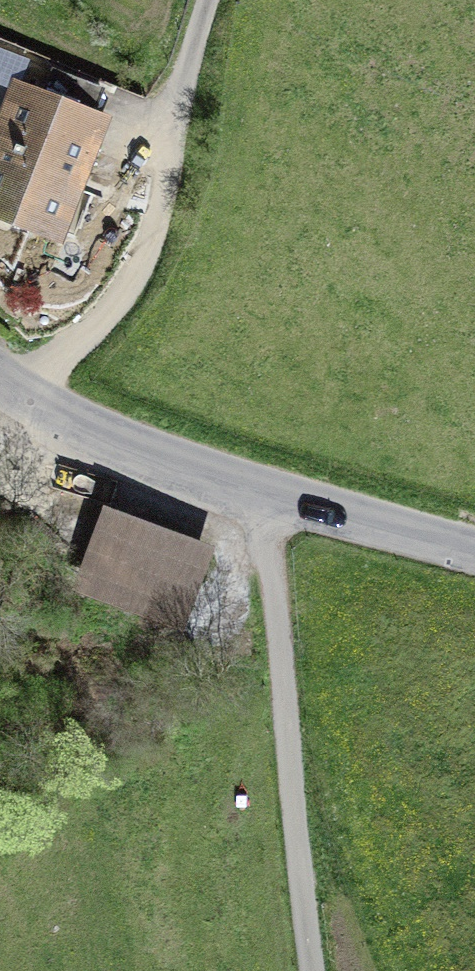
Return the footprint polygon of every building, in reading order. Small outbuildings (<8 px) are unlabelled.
[(9,78),(0,105),(0,219),(63,240),(106,109),(9,78)] [(206,553),(102,515),(75,588),(180,625),(206,553)]
